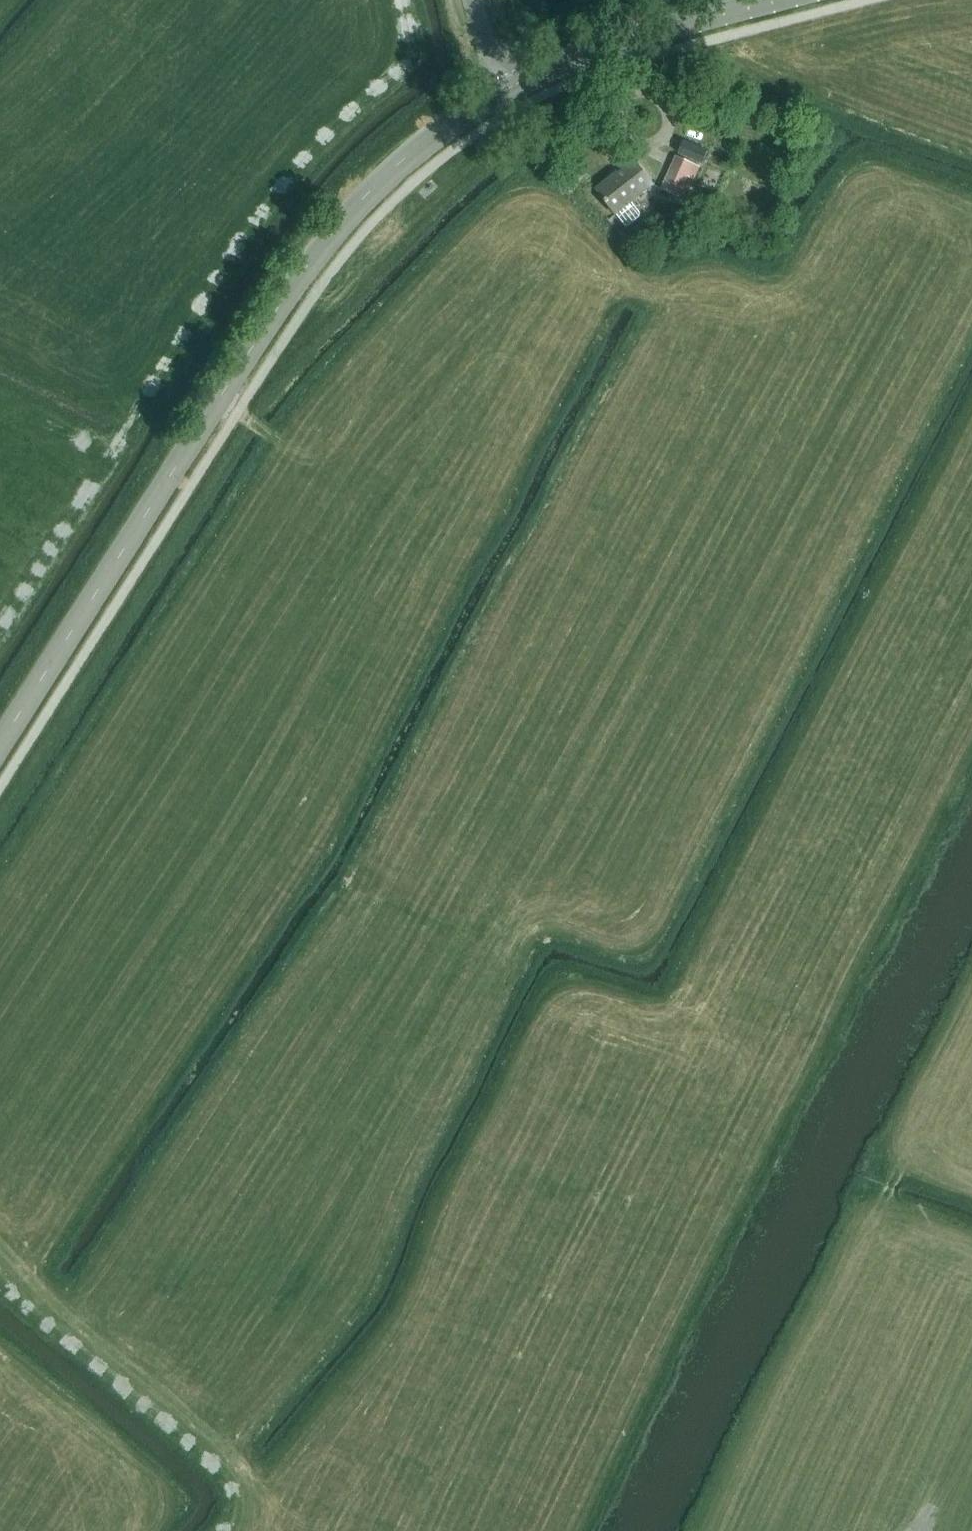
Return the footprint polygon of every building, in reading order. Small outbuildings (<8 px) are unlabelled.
[(688,192),(700,166),(675,155),(660,188),(679,197),(683,189),(688,192)] [(640,213),(631,202),(654,185),(635,161),(613,178),(611,177),(596,189),(617,214),(627,227),(640,217),(640,213)]
